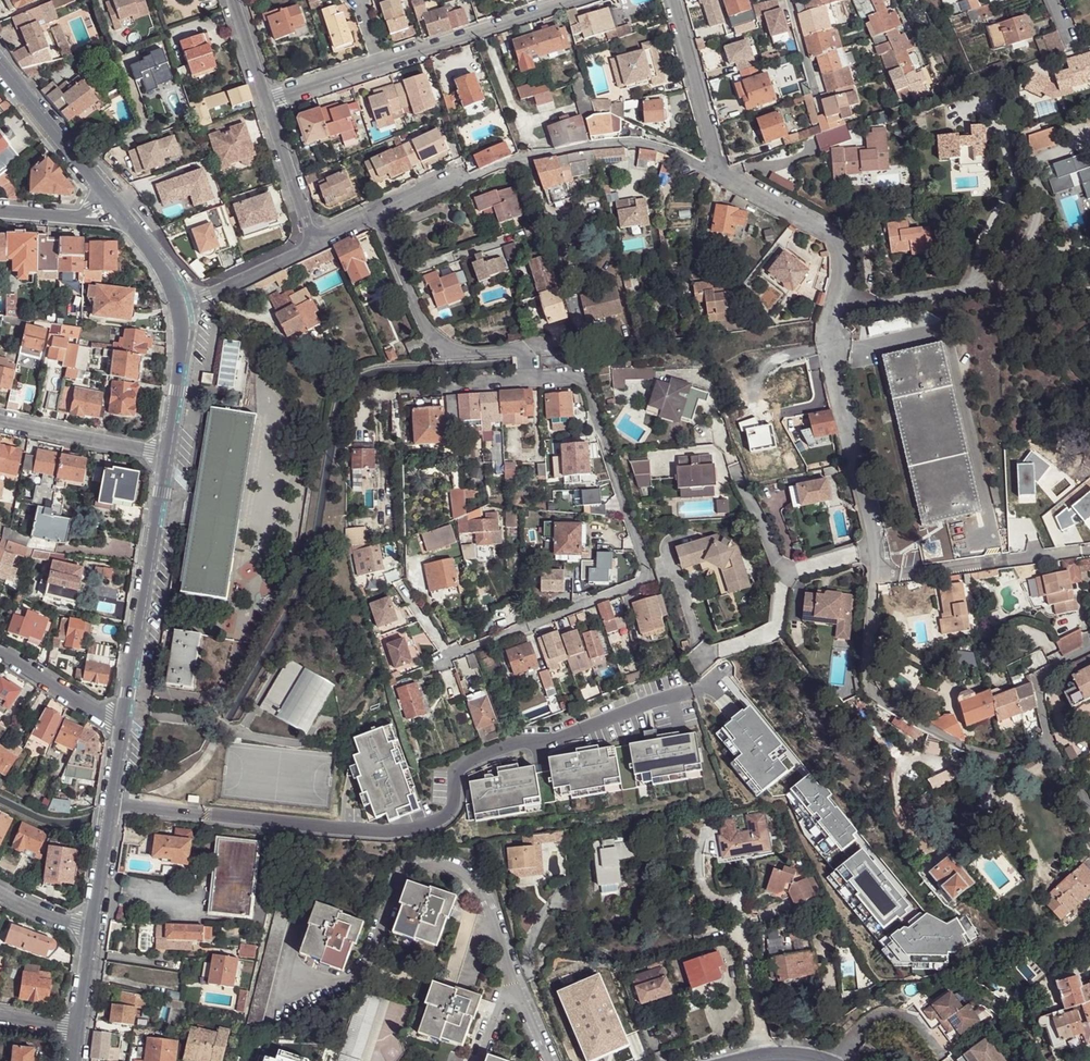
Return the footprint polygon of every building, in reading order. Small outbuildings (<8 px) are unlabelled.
[(12,0),(5,0),(11,11),(16,8),(12,0)] [(16,8),(16,9),(32,0),(12,0),(16,8)] [(54,9),(75,1),(74,0),(54,0),(51,1),(54,9)] [(139,17),(149,14),(145,0),(114,0),(106,3),(115,30),(123,27),(120,19),(133,15),(138,13),(139,17)] [(310,3),(312,9),(319,6),(317,0),(310,3)] [(409,27),(400,0),(386,0),(386,1),(381,3),(384,12),(388,11),(391,20),(387,21),(391,33),(409,27)] [(423,0),(416,0),(412,1),(418,17),(424,15),(428,13),(423,0)] [(711,28),(724,23),(717,0),(702,0),(711,28)] [(731,17),(729,18),(733,29),(734,29),(736,35),(756,29),(753,22),(755,21),(752,10),(750,11),(747,0),(725,0),(731,17)] [(756,4),(753,5),(757,18),(765,15),(772,36),(789,31),(782,9),(779,10),(775,11),(772,0),(756,4)] [(807,12),(823,6),(821,0),(815,0),(804,3),(807,12)] [(895,57),(904,53),(901,45),(898,36),(892,24),(887,13),(883,3),(881,0),(871,0),(873,6),(876,14),(885,33),(888,40),(888,41),(889,42),(893,52),(895,57)] [(972,10),(976,9),(980,8),(977,0),(968,0),(972,10)] [(51,1),(38,7),(41,14),(44,13),(54,9),(51,1)] [(795,5),(798,15),(807,12),(804,3),(804,2),(795,5)] [(825,6),(831,29),(837,27),(838,26),(832,3),(825,6)] [(350,31),(346,20),(344,13),(339,14),(336,5),(318,11),(327,38),(330,38),(331,37),(335,49),(353,43),(355,42),(351,31),(350,31)] [(980,8),(976,9),(981,20),(993,16),(990,5),(987,5),(981,8),(980,8)] [(798,15),(805,38),(829,30),(831,29),(825,6),(823,6),(807,12),(798,15)] [(860,10),(862,19),(868,17),(876,14),(873,6),(860,10)] [(38,7),(12,17),(18,29),(20,29),(32,24),(36,22),(43,19),(41,14),(38,7)] [(269,18),(269,20),(276,40),(289,36),(295,34),(294,29),(305,26),(298,7),(282,12),(281,12),(282,13),(269,18)] [(441,21),(449,19),(447,13),(446,7),(438,10),(441,21)] [(576,9),(566,12),(570,26),(573,35),(582,32),(584,38),(615,28),(612,16),(610,17),(607,7),(578,16),(576,9)] [(452,30),(468,24),(465,14),(464,14),(462,8),(447,13),(449,19),(452,30)] [(972,10),(967,12),(971,23),(981,20),(976,9),(972,10)] [(438,10),(428,13),(424,15),(425,19),(427,26),(441,21),(438,10)] [(892,11),(887,13),(892,24),(897,22),(892,11)] [(866,23),(871,38),(885,33),(876,14),(868,17),(870,22),(866,23)] [(1026,16),(1000,23),(1008,47),(1033,39),(1026,16)] [(430,37),(452,30),(449,19),(441,21),(427,26),(430,37)] [(1008,47),(1000,23),(995,25),(1002,48),(1008,47)] [(20,29),(27,47),(32,55),(47,49),(38,27),(34,28),(32,24),(20,29)] [(306,25),(305,26),(294,29),(295,34),(297,38),(301,37),(309,33),(306,25)] [(411,32),(409,27),(391,33),(393,38),(411,32)] [(532,35),(539,58),(549,55),(557,52),(565,49),(563,40),(559,31),(558,27),(555,28),(542,32),(532,35)] [(829,30),(834,51),(843,48),(837,27),(831,29),(829,30)] [(805,38),(810,58),(818,56),(834,51),(829,30),(805,38)] [(1057,32),(1044,39),(1049,57),(1065,52),(1057,32)] [(194,79),(215,72),(209,56),(212,55),(209,46),(201,49),(200,47),(211,43),(207,33),(180,42),(194,79)] [(871,38),(873,45),(888,40),(885,33),(871,38)] [(904,34),(898,36),(901,45),(908,42),(904,34)] [(520,64),(539,58),(532,35),(531,36),(524,38),(512,42),(516,53),(518,60),(520,64)] [(64,37),(55,40),(59,50),(68,46),(64,37)] [(1042,60),(1049,57),(1044,39),(1036,42),(1042,60)] [(643,50),(654,47),(652,40),(641,44),(643,50)] [(748,40),(725,48),(730,64),(736,62),(739,71),(756,65),(748,40)] [(575,44),(577,51),(586,48),(584,42),(575,44)] [(876,47),(880,56),(882,56),(887,54),(893,52),(889,42),(876,47)] [(13,55),(21,68),(36,65),(35,61),(32,55),(27,47),(13,55)] [(665,82),(654,47),(643,50),(617,58),(625,85),(633,83),(651,79),(653,86),(665,82)] [(823,74),(848,66),(856,64),(852,52),(846,54),(843,48),(834,51),(818,56),(823,74)] [(143,62),(141,63),(130,66),(136,81),(142,79),(146,90),(157,87),(155,83),(172,78),(163,50),(150,54),(151,57),(142,60),(143,62)] [(887,54),(882,56),(887,72),(894,70),(900,68),(895,57),(893,52),(887,54)] [(1066,60),(1068,67),(1069,70),(1063,72),(1054,75),(1056,83),(1059,91),(1071,87),(1087,82),(1086,77),(1089,76),(1089,52),(1066,60)] [(432,60),(434,69),(444,66),(443,63),(448,61),(447,59),(442,61),(440,53),(431,56),(430,56),(432,60)] [(900,68),(901,69),(888,74),(899,100),(912,94),(913,98),(915,101),(924,98),(918,84),(913,74),(910,66),(906,56),(904,53),(895,57),(900,68)] [(912,53),(906,56),(910,66),(916,63),(912,53)] [(139,58),(141,63),(143,62),(142,60),(151,57),(150,54),(139,58)] [(209,56),(215,72),(217,71),(212,55),(209,56)] [(521,69),(541,63),(539,58),(520,64),(521,69)] [(618,87),(625,85),(617,58),(610,60),(618,87)] [(992,76),(1002,72),(999,65),(989,68),(992,76)] [(823,74),(829,92),(844,87),(848,86),(853,84),(848,66),(823,74)] [(97,101),(96,102),(101,109),(110,102),(86,69),(78,75),(78,76),(82,81),(97,101)] [(574,84),(585,80),(582,70),(572,74),(574,84)] [(920,71),(913,74),(918,84),(924,81),(920,71)] [(1049,78),(1032,71),(1024,89),(1041,96),(1042,93),(1047,81),(1049,78)] [(395,85),(402,108),(411,105),(413,112),(424,109),(425,110),(436,107),(426,74),(403,81),(404,82),(395,85)] [(772,89),(768,76),(767,74),(744,82),(749,96),(744,98),(748,109),(776,100),(772,89)] [(455,78),(458,85),(465,82),(465,79),(464,75),(455,78)] [(465,82),(458,85),(460,91),(458,92),(464,108),(485,100),(475,75),(465,79),(465,82)] [(773,75),(768,76),(772,89),(778,88),(773,75)] [(70,90),(82,81),(78,76),(69,83),(71,86),(68,88),(70,90)] [(173,81),(172,78),(155,83),(157,87),(173,81)] [(583,91),(587,90),(585,80),(574,84),(572,84),(576,100),(584,98),(583,91)] [(46,98),(67,122),(75,116),(76,117),(96,102),(97,101),(82,81),(70,90),(63,95),(57,88),(46,98)] [(66,81),(57,88),(63,95),(70,90),(68,88),(71,86),(69,83),(66,81)] [(1060,96),(1059,91),(1056,83),(1053,84),(1047,81),(1042,93),(1052,98),(1060,96)] [(40,91),(46,98),(57,88),(51,82),(40,91)] [(392,113),(403,110),(402,108),(395,85),(395,84),(384,88),(385,93),(376,95),(368,98),(376,121),(386,118),(393,116),(392,113)] [(844,87),(829,92),(831,98),(822,100),(825,115),(818,117),(820,125),(822,134),(832,130),(846,126),(845,120),(851,119),(849,108),(859,105),(853,84),(848,86),(844,87)] [(245,86),(190,105),(198,128),(210,124),(206,111),(229,103),(231,108),(251,101),(245,86)] [(1071,87),(1059,91),(1060,96),(1073,92),(1071,87)] [(525,89),(518,91),(521,100),(528,98),(525,89)] [(662,94),(644,98),(644,104),(662,102),(662,94)] [(814,127),(820,125),(818,117),(812,97),(811,94),(805,96),(814,127)] [(582,119),(594,115),(590,101),(589,97),(584,98),(576,100),(582,119)] [(639,99),(624,101),(623,109),(639,106),(639,104),(639,99)] [(590,101),(594,115),(602,109),(610,113),(612,104),(612,102),(590,101)] [(612,104),(610,113),(610,114),(622,119),(623,109),(624,101),(612,104)] [(662,102),(644,104),(644,110),(645,123),(663,122),(663,111),(662,102)] [(321,108),(331,137),(342,134),(353,130),(349,118),(352,117),(348,103),(339,106),(331,109),(330,105),(321,108)] [(446,105),(449,113),(456,112),(452,103),(451,103),(446,105)] [(307,145),(331,137),(321,108),(300,115),(298,119),(307,145)] [(114,117),(108,109),(104,112),(111,119),(114,117)] [(591,141),(613,138),(613,133),(610,115),(610,114),(610,113),(594,115),(585,120),(591,141)] [(773,141),(788,136),(779,113),(758,120),(766,143),(773,141)] [(559,117),(561,123),(564,132),(582,126),(580,117),(570,120),(569,114),(559,117)] [(618,119),(610,115),(613,133),(618,133),(619,131),(618,119)] [(388,126),(386,118),(376,121),(378,129),(388,126)] [(548,128),(551,137),(564,132),(561,123),(548,128)] [(209,136),(220,170),(231,167),(230,164),(240,161),(242,164),(246,166),(249,167),(252,164),(253,160),(252,157),(255,156),(244,124),(229,129),(230,132),(220,136),(219,133),(209,136)] [(776,150),(822,134),(820,125),(814,127),(788,136),(773,141),(776,150)] [(987,157),(984,125),(971,126),(971,139),(959,139),(958,136),(939,137),(940,160),(960,159),(960,164),(976,162),(976,158),(987,157)] [(554,149),(587,142),(582,126),(564,132),(551,137),(554,149)] [(860,152),(860,148),(831,150),(833,179),(846,178),(845,175),(862,173),(861,165),(868,165),(868,171),(889,170),(885,127),(871,128),(872,133),(866,134),(867,148),(867,151),(860,152)] [(2,131),(0,135),(6,143),(11,142),(14,140),(15,136),(8,129),(4,129),(2,131)] [(438,129),(402,146),(412,166),(448,150),(438,129)] [(1057,144),(1052,129),(1033,135),(1037,150),(1057,144)] [(355,136),(353,130),(342,134),(344,140),(355,136)] [(1,154),(10,147),(6,143),(0,135),(0,155),(1,154)] [(172,146),(170,152),(160,155),(161,159),(179,154),(173,136),(169,137),(172,146)] [(128,151),(135,173),(163,164),(161,159),(160,155),(170,152),(172,146),(169,137),(128,151)] [(412,166),(402,146),(365,163),(373,180),(389,173),(391,176),(391,178),(413,169),(412,166)] [(480,170),(511,156),(507,146),(490,154),(487,155),(476,160),(480,170)] [(1,154),(12,168),(21,160),(10,147),(1,154)] [(625,148),(594,150),(596,159),(597,164),(597,165),(626,161),(625,148)] [(657,151),(640,149),(638,158),(646,160),(656,161),(657,151)] [(565,182),(543,190),(548,206),(569,199),(564,184),(572,182),(572,179),(588,175),(587,167),(596,164),(596,165),(597,165),(597,164),(596,159),(594,150),(582,152),(578,152),(557,157),(559,166),(563,175),(566,174),(568,180),(564,181),(565,182)] [(1089,152),(1053,164),(1057,178),(1049,181),(1053,194),(1072,187),(1069,175),(1080,171),(1084,183),(1083,184),(1088,199),(1089,198),(1089,155),(1089,152)] [(0,155),(0,177),(12,168),(1,154),(0,155)] [(668,155),(662,172),(673,176),(678,159),(677,159),(668,155)] [(557,157),(534,161),(543,190),(565,182),(564,181),(563,175),(559,166),(557,157)] [(646,160),(638,158),(637,166),(645,167),(646,160)] [(71,191),(64,182),(47,161),(33,173),(31,173),(30,194),(61,196),(68,197),(71,191)] [(869,177),(868,171),(868,165),(861,165),(862,173),(845,175),(846,178),(869,177)] [(521,166),(513,167),(518,177),(525,175),(521,166)] [(202,168),(154,184),(159,198),(189,188),(190,192),(192,191),(197,205),(213,200),(202,168)] [(338,199),(355,191),(345,170),(319,182),(326,205),(331,206),(339,202),(338,199)] [(375,183),(391,176),(389,173),(373,180),(375,183)] [(68,180),(64,182),(71,191),(68,197),(61,196),(61,201),(71,202),(77,191),(68,180)] [(0,189),(0,190),(8,201),(22,202),(9,182),(6,184),(0,189)] [(494,207),(496,212),(500,224),(522,215),(513,187),(475,198),(480,212),(484,210),(494,207)] [(189,188),(159,198),(161,204),(189,195),(193,207),(197,205),(192,191),(190,192),(189,188)] [(357,195),(355,191),(338,199),(339,202),(339,203),(357,195)] [(749,201),(737,194),(733,202),(744,209),(749,201)] [(266,223),(276,219),(268,195),(233,206),(241,230),(265,221),(266,223)] [(649,226),(645,198),(635,200),(636,208),(629,209),(628,200),(614,202),(617,214),(618,214),(620,229),(639,226),(639,228),(649,226)] [(737,210),(716,206),(712,231),(733,236),(735,225),(743,226),(746,213),(737,211),(737,210)] [(486,216),(496,212),(494,207),(484,210),(486,216)] [(214,219),(210,209),(205,211),(208,220),(214,219)] [(200,251),(215,246),(217,246),(218,251),(230,247),(222,225),(211,229),(208,220),(205,211),(184,219),(187,230),(191,229),(199,252),(200,251)] [(278,225),(276,219),(266,223),(265,221),(241,230),(244,237),(278,225)] [(856,220),(835,223),(844,232),(846,235),(858,233),(856,220)] [(903,221),(883,224),(887,253),(907,249),(908,254),(930,251),(926,227),(909,229),(909,232),(905,233),(905,230),(903,221)] [(543,232),(540,222),(527,227),(530,236),(543,232)] [(756,228),(751,226),(746,236),(752,238),(756,228)] [(771,231),(764,232),(766,242),(773,240),(771,231)] [(36,236),(4,235),(4,238),(4,260),(4,262),(13,263),(12,272),(15,272),(26,273),(35,273),(36,241),(36,236)] [(345,269),(346,272),(349,270),(351,275),(355,284),(370,278),(364,264),(367,262),(355,237),(334,247),(345,269)] [(80,274),(82,274),(82,271),(82,240),(58,240),(58,242),(58,274),(80,274)] [(49,273),(58,274),(58,242),(47,242),(36,241),(35,273),(41,273),(49,273)] [(508,244),(502,247),(505,259),(510,258),(518,255),(513,242),(508,244)] [(90,271),(100,271),(114,271),(115,244),(90,244),(90,253),(90,271)] [(549,248),(552,259),(561,256),(557,245),(549,248)] [(215,249),(215,246),(200,251),(202,253),(205,254),(208,255),(210,254),(212,253),(214,251),(215,249)] [(330,249),(304,261),(308,271),(333,258),(330,249)] [(535,285),(538,296),(539,295),(556,290),(544,256),(543,256),(542,249),(525,255),(535,285)] [(712,252),(706,255),(711,269),(718,267),(712,252)] [(784,252),(781,255),(790,262),(793,259),(784,252)] [(485,262),(484,259),(482,253),(475,256),(471,257),(473,263),(480,282),(491,278),(491,277),(500,273),(502,279),(507,277),(505,272),(499,257),(490,261),(485,262)] [(790,262),(781,255),(769,272),(782,282),(782,285),(784,288),(787,290),(791,290),(793,291),(808,271),(793,259),(790,262)] [(304,261),(279,273),(280,274),(284,282),(308,271),(304,261)] [(82,274),(82,279),(90,280),(100,280),(100,271),(90,271),(82,271),(82,274)] [(441,281),(440,278),(438,271),(424,276),(428,285),(430,284),(438,307),(448,304),(447,301),(464,295),(456,273),(447,276),(448,279),(441,281)] [(26,281),(26,273),(15,272),(15,280),(26,281)] [(304,285),(302,279),(291,284),(293,290),(304,285)] [(714,297),(713,291),(712,284),(694,287),(695,296),(701,295),(702,303),(706,303),(708,313),(716,312),(718,323),(730,321),(729,314),(738,313),(737,307),(741,306),(739,293),(735,294),(735,289),(724,290),(726,296),(714,297)] [(256,285),(236,294),(239,299),(247,296),(247,295),(258,290),(256,285)] [(131,304),(132,292),(90,286),(89,294),(96,295),(94,316),(129,321),(129,318),(131,319),(133,317),(134,312),(132,310),(130,310),(131,304)] [(604,313),(605,317),(624,312),(617,287),(581,296),(586,318),(604,313)] [(285,301),(290,310),(296,307),(296,308),(307,330),(308,332),(321,325),(315,314),(319,312),(307,290),(288,300),(285,301)] [(556,290),(539,295),(550,323),(568,317),(557,290),(556,290)] [(271,299),(280,316),(290,310),(285,301),(288,300),(285,293),(271,299)] [(4,295),(4,317),(11,318),(13,319),(13,295),(4,295)] [(466,298),(464,295),(447,301),(448,304),(466,298)] [(290,310),(280,316),(276,317),(288,339),(295,335),(297,338),(299,339),(302,337),(303,335),(302,332),(307,330),(296,308),(296,307),(290,310)] [(709,324),(718,323),(716,312),(708,313),(709,324)] [(587,321),(605,317),(604,313),(586,318),(587,321)] [(75,362),(78,347),(82,329),(57,325),(51,324),(48,338),(53,339),(51,348),(49,359),(62,362),(62,368),(66,369),(67,368),(74,370),(75,362)] [(442,332),(450,338),(456,334),(450,324),(439,328),(442,332)] [(610,337),(606,324),(599,325),(601,330),(596,331),(598,340),(610,337)] [(46,331),(25,326),(21,348),(29,350),(32,350),(41,352),(46,331)] [(123,348),(123,353),(140,356),(142,345),(143,333),(126,331),(123,348)] [(424,344),(419,333),(404,340),(408,351),(424,344)] [(512,343),(523,339),(521,333),(507,337),(509,343),(512,343)] [(223,341),(219,364),(238,367),(242,344),(223,341)] [(882,357),(922,526),(981,512),(942,343),(882,357)] [(387,353),(389,358),(392,358),(396,356),(393,349),(387,353)] [(112,358),(110,376),(137,382),(140,356),(123,353),(113,351),(112,358)] [(0,359),(0,369),(13,372),(15,373),(16,366),(7,364),(9,360),(0,359)] [(79,363),(75,362),(74,370),(85,372),(86,364),(79,363)] [(221,365),(217,389),(234,392),(238,368),(221,365)] [(85,372),(74,370),(67,368),(66,369),(64,377),(83,381),(84,378),(85,372)] [(13,372),(0,369),(0,389),(9,391),(13,372)] [(637,372),(616,372),(617,387),(615,387),(615,389),(623,388),(623,378),(637,378),(637,372)] [(214,374),(204,373),(202,383),(208,384),(212,384),(214,374)] [(133,394),(135,394),(137,384),(113,381),(109,414),(133,417),(134,407),(132,407),(133,394)] [(698,398),(701,399),(708,401),(711,394),(689,387),(689,386),(688,383),(686,382),(683,382),(681,384),(671,381),(670,383),(664,381),(659,398),(657,402),(657,405),(659,406),(667,409),(665,415),(682,420),(684,417),(693,420),(699,404),(696,403),(698,398)] [(73,388),(63,386),(61,395),(57,413),(67,415),(73,388)] [(21,392),(11,390),(8,403),(19,405),(21,392)] [(100,406),(102,396),(102,395),(75,390),(71,415),(82,417),(82,414),(97,417),(100,406)] [(502,422),(502,425),(526,424),(526,417),(534,416),(533,395),(529,394),(529,391),(500,393),(502,422)] [(57,413),(61,395),(48,393),(44,411),(57,413)] [(492,423),(502,422),(500,393),(481,394),(482,410),(484,432),(492,431),(492,423)] [(472,411),(482,410),(481,394),(458,396),(460,420),(472,419),(472,411)] [(547,396),(548,419),(552,419),(553,424),(569,422),(569,418),(573,417),(571,394),(547,396)] [(450,425),(460,425),(460,420),(458,396),(447,397),(448,400),(450,425)] [(448,400),(447,397),(412,399),(413,404),(415,404),(416,410),(442,408),(441,401),(448,400)] [(665,416),(665,415),(667,409),(659,406),(657,405),(657,402),(659,398),(655,397),(650,411),(665,416)] [(258,415),(213,408),(200,492),(193,526),(182,593),(228,601),(236,546),(241,521),(258,415)] [(444,408),(442,408),(416,410),(414,410),(415,445),(446,443),(444,408)] [(461,433),(484,432),(482,410),(472,411),(472,419),(460,420),(460,425),(461,433)] [(836,433),(831,412),(811,416),(815,437),(836,433)] [(589,444),(573,445),(562,446),(563,460),(565,478),(581,477),(591,475),(589,444)] [(16,476),(21,451),(0,447),(0,473),(16,476)] [(354,471),(363,471),(363,450),(354,450),(354,471)] [(363,450),(363,471),(375,471),(375,450),(363,450)] [(51,475),(56,476),(60,455),(36,451),(35,457),(32,472),(51,475)] [(25,455),(22,470),(32,472),(35,457),(25,455)] [(56,476),(56,478),(67,480),(81,483),(84,460),(60,455),(56,476)] [(704,487),(717,486),(718,486),(717,464),(715,463),(714,455),(679,457),(680,466),(678,466),(680,489),(682,489),(692,488),(692,490),(692,491),(695,491),(704,490),(704,487)] [(454,489),(465,489),(463,458),(452,459),(454,489)] [(556,479),(565,478),(563,460),(554,461),(556,479)] [(654,485),(652,460),(632,462),(640,486),(654,485)] [(505,465),(506,479),(516,479),(516,465),(505,465)] [(539,478),(547,477),(546,465),(538,465),(539,478)] [(100,483),(103,470),(94,468),(92,482),(100,483)] [(100,483),(96,504),(110,506),(112,500),(132,503),(137,474),(112,469),(111,471),(103,470),(100,483)] [(582,483),(581,477),(565,478),(565,485),(582,483)] [(54,489),(51,505),(61,507),(67,480),(56,478),(54,487),(54,489)] [(823,482),(810,485),(787,490),(791,508),(821,502),(827,501),(823,482)] [(34,485),(30,505),(37,506),(50,508),(51,505),(54,489),(48,488),(34,485)] [(717,494),(717,486),(704,487),(704,490),(695,491),(692,491),(692,490),(692,488),(682,489),(683,497),(717,494)] [(455,519),(466,514),(465,498),(465,489),(454,489),(451,490),(453,519),(455,519)] [(465,489),(465,498),(474,498),(474,492),(465,489)] [(600,516),(607,516),(606,505),(602,505),(600,490),(583,492),(585,507),(591,506),(592,515),(600,516)] [(61,507),(51,505),(51,509),(49,516),(59,518),(61,507)] [(50,508),(37,506),(29,537),(29,538),(30,539),(30,538),(57,543),(62,519),(59,518),(49,516),(51,509),(50,508)] [(120,507),(118,518),(141,523),(142,512),(120,507)] [(480,509),(466,514),(455,519),(457,534),(478,533),(499,532),(498,516),(487,517),(481,517),(480,509)] [(517,516),(508,516),(507,525),(517,526),(519,517),(517,516)] [(70,520),(62,519),(57,543),(65,544),(70,520)] [(545,536),(556,536),(556,525),(556,523),(545,522),(545,536)] [(556,525),(556,536),(556,553),(556,555),(580,556),(581,545),(580,526),(556,525)] [(4,528),(1,540),(2,540),(7,541),(10,530),(4,528)] [(456,542),(452,528),(427,536),(432,550),(456,542)] [(10,530),(7,541),(28,548),(30,539),(29,538),(29,537),(10,530)] [(478,533),(478,546),(502,545),(501,532),(499,532),(478,533)] [(716,536),(710,537),(723,544),(721,538),(720,535),(716,536)] [(723,544),(710,537),(685,545),(692,566),(702,563),(704,571),(715,568),(724,597),(709,601),(718,633),(742,626),(732,594),(729,586),(750,579),(742,554),(730,547),(733,541),(725,538),(723,544)] [(30,539),(28,548),(33,550),(50,553),(54,553),(57,543),(30,538),(30,539)] [(7,541),(0,561),(0,578),(12,582),(16,571),(10,569),(15,556),(14,555),(14,554),(25,558),(26,554),(28,548),(7,541)] [(954,556),(969,552),(966,543),(952,548),(954,556)] [(379,545),(354,550),(359,576),(385,570),(379,545)] [(462,546),(466,561),(475,560),(474,545),(462,546)] [(684,569),(692,566),(685,545),(677,548),(684,569)] [(735,546),(730,547),(742,554),(741,550),(739,545),(735,546)] [(50,553),(33,550),(31,555),(31,558),(30,561),(48,564),(49,561),(53,561),(65,564),(66,555),(54,553),(50,553)] [(598,553),(597,562),(589,561),(582,562),(582,564),(582,581),(589,581),(589,583),(609,584),(610,554),(598,553)] [(452,559),(425,565),(430,593),(458,587),(452,559)] [(1077,571),(1075,560),(1067,561),(1069,572),(1077,571)] [(26,572),(29,563),(22,561),(19,570),(26,572)] [(50,573),(46,586),(44,595),(73,603),(74,602),(77,600),(77,596),(76,592),(82,568),(65,564),(53,561),(50,573)] [(399,563),(388,565),(391,579),(394,583),(402,579),(399,563)] [(39,584),(46,586),(50,573),(43,571),(39,584)] [(541,592),(562,593),(563,572),(542,572),(541,592)] [(1041,577),(1045,597),(1047,606),(1052,605),(1054,616),(1074,612),(1072,601),(1070,601),(1069,592),(1070,591),(1068,584),(1066,585),(1064,573),(1041,577)] [(1045,597),(1041,577),(1034,578),(1038,598),(1045,597)] [(753,588),(750,579),(729,586),(732,594),(753,588)] [(948,618),(940,619),(942,635),(970,631),(963,583),(943,585),(948,618)] [(363,587),(358,589),(361,599),(366,598),(363,587)] [(852,594),(825,591),(824,591),(823,591),(823,592),(823,594),(815,593),(803,592),(801,615),(837,618),(838,611),(850,612),(852,594)] [(667,616),(661,595),(634,603),(639,624),(642,623),(662,617),(667,616)] [(371,606),(381,635),(407,626),(404,618),(398,621),(390,599),(371,606)] [(608,601),(598,605),(607,633),(618,629),(608,601)] [(13,615),(8,633),(28,640),(29,637),(41,641),(49,619),(37,615),(37,614),(27,611),(24,619),(13,615)] [(837,618),(801,615),(800,619),(836,623),(835,636),(847,637),(850,612),(838,611),(837,618)] [(575,616),(568,618),(571,626),(577,624),(575,616)] [(662,617),(642,623),(646,638),(667,632),(662,617)] [(58,635),(67,637),(70,621),(61,619),(58,635)] [(263,622),(257,619),(253,626),(259,629),(263,622)] [(78,649),(79,640),(83,622),(70,620),(70,621),(67,637),(66,643),(65,646),(78,649)] [(84,641),(85,633),(88,623),(83,622),(79,640),(84,641)] [(1055,642),(1062,656),(1081,646),(1081,645),(1081,644),(1082,644),(1082,643),(1081,643),(1081,642),(1081,641),(1080,629),(1055,642)] [(203,635),(177,630),(168,684),(194,688),(203,635)] [(596,630),(583,634),(591,660),(604,656),(596,630)] [(576,631),(562,635),(570,657),(584,653),(576,631)] [(561,663),(567,661),(567,659),(558,632),(538,640),(546,662),(559,658),(561,663)] [(58,638),(54,637),(51,648),(56,649),(64,650),(65,646),(66,643),(57,641),(58,638)] [(412,637),(386,646),(395,670),(420,661),(412,637)] [(81,653),(88,654),(89,646),(90,644),(83,643),(81,653)] [(508,652),(515,675),(538,667),(530,644),(508,652)] [(89,646),(88,654),(96,656),(97,647),(89,646)] [(479,668),(480,670),(499,663),(492,646),(474,653),(479,668)] [(97,647),(96,656),(109,658),(111,650),(97,647)] [(472,670),(479,668),(474,653),(467,656),(472,670)] [(570,657),(567,659),(567,661),(572,673),(589,667),(584,653),(570,657)] [(96,656),(88,654),(86,663),(108,667),(110,658),(109,658),(96,656)] [(1067,667),(1072,677),(1089,668),(1089,655),(1067,667)] [(548,670),(549,673),(563,668),(561,663),(559,658),(546,662),(548,670)] [(306,734),(313,723),(335,686),(290,659),(262,707),(306,734)] [(105,684),(108,667),(86,663),(83,680),(105,684)] [(1072,677),(1076,687),(1063,693),(1071,709),(1076,710),(1083,707),(1083,702),(1089,699),(1089,668),(1072,677)] [(548,670),(539,673),(545,690),(554,687),(553,683),(549,673),(548,670)] [(626,678),(629,686),(643,682),(640,673),(626,678)] [(7,710),(18,695),(6,687),(8,684),(0,679),(0,706),(7,710)] [(395,680),(388,682),(391,688),(397,686),(395,680)] [(1013,691),(1019,714),(1036,708),(1035,701),(1033,692),(1031,683),(1013,691)] [(6,687),(18,695),(19,691),(8,684),(6,687)] [(398,689),(401,700),(419,694),(415,684),(398,689)] [(607,684),(601,686),(603,694),(610,691),(607,684)] [(1045,694),(1045,696),(1054,697),(1055,688),(1047,687),(1046,689),(1046,690),(1046,691),(1045,694)] [(997,688),(990,691),(989,692),(999,721),(1019,714),(1013,691),(1002,695),(1001,690),(997,688)] [(466,696),(476,727),(483,725),(485,732),(494,729),(492,721),(494,720),(484,690),(466,696)] [(585,703),(590,701),(587,690),(581,692),(585,703)] [(999,721),(989,692),(975,698),(974,695),(969,692),(961,695),(958,701),(967,728),(996,716),(998,722),(999,721)] [(419,694),(401,700),(408,721),(426,715),(419,694)] [(568,701),(570,710),(575,707),(581,705),(583,704),(580,695),(567,699),(568,701)] [(563,712),(570,710),(568,701),(560,704),(563,712)] [(977,934),(962,911),(941,921),(916,909),(859,843),(748,703),(711,729),(755,799),(763,791),(770,799),(780,796),(782,804),(801,835),(831,872),(823,877),(898,975),(939,974),(940,965),(954,946),(977,934)] [(45,742),(51,745),(61,719),(58,717),(53,715),(45,710),(31,734),(36,737),(45,742)] [(930,723),(961,740),(965,737),(963,736),(955,715),(948,714),(942,717),(937,719),(930,723)] [(893,720),(896,724),(917,740),(925,732),(897,716),(893,720)] [(55,741),(74,750),(83,729),(64,720),(55,741)] [(489,742),(503,736),(498,721),(495,722),(497,729),(486,733),(489,742)] [(483,745),(489,742),(486,733),(485,732),(483,725),(476,727),(483,745)] [(390,727),(354,739),(360,755),(350,759),(348,768),(357,765),(361,777),(357,779),(363,795),(367,793),(371,805),(377,819),(387,815),(390,822),(420,811),(390,727)] [(74,750),(59,783),(71,786),(72,778),(90,781),(93,770),(97,744),(95,736),(83,729),(74,750)] [(406,731),(413,753),(418,751),(411,730),(406,731)] [(486,781),(470,784),(475,815),(525,807),(687,779),(685,768),(700,765),(695,735),(682,737),(681,733),(657,737),(657,735),(645,737),(646,743),(575,755),(575,751),(564,753),(565,756),(549,759),(551,771),(536,773),(535,767),(518,771),(518,766),(488,771),(489,775),(485,775),(486,781)] [(31,734),(23,748),(28,750),(35,739),(36,737),(31,734)] [(944,741),(929,734),(924,749),(939,755),(944,741)] [(40,750),(48,754),(51,745),(45,742),(36,737),(38,741),(37,743),(43,745),(40,750)] [(0,746),(0,772),(4,775),(17,758),(0,746)] [(357,765),(348,768),(347,776),(357,779),(361,777),(357,765)] [(935,775),(943,784),(957,776),(952,769),(935,775)] [(972,773),(958,778),(963,792),(976,787),(972,773)] [(934,787),(943,784),(935,775),(926,778),(934,787)] [(363,795),(360,796),(364,807),(371,805),(367,793),(363,795)] [(49,812),(69,813),(71,801),(50,799),(49,812)] [(525,807),(475,815),(476,821),(526,813),(525,807)] [(1,812),(0,814),(0,815),(11,820),(12,817),(1,812)] [(11,820),(0,815),(0,841),(11,820)] [(748,818),(751,833),(767,830),(765,815),(748,818)] [(24,847),(36,853),(36,852),(45,834),(22,824),(12,846),(22,851),(24,847)] [(721,838),(724,854),(724,858),(760,852),(770,850),(769,838),(767,830),(751,833),(721,838)] [(65,833),(66,841),(75,841),(75,839),(76,835),(75,835),(75,832),(65,833)] [(563,833),(550,834),(552,847),(564,846),(563,833)] [(172,860),(172,863),(188,865),(191,840),(183,839),(175,838),(164,837),(155,836),(152,858),(163,859),(172,860)] [(513,838),(503,840),(504,852),(508,852),(514,851),(513,838)] [(220,839),(211,912),(251,917),(260,844),(220,839)] [(596,869),(616,866),(615,857),(613,843),(612,840),(593,842),(596,869)] [(639,840),(613,843),(615,857),(641,854),(639,840)] [(43,880),(59,882),(71,883),(72,876),(74,865),(75,860),(76,851),(48,846),(43,880)] [(514,851),(508,852),(510,880),(542,878),(540,846),(522,847),(522,850),(514,851)] [(36,852),(36,853),(24,847),(22,851),(23,853),(34,858),(34,856),(38,858),(40,854),(36,852)] [(716,854),(718,865),(761,858),(760,852),(724,858),(724,854),(716,854)] [(932,874),(953,899),(972,883),(966,877),(967,876),(958,865),(956,866),(951,858),(932,874)] [(1089,893),(1089,873),(1083,865),(1050,893),(1055,899),(1047,906),(1060,921),(1089,893)] [(618,883),(616,866),(596,869),(598,886),(600,886),(616,883),(618,883)] [(814,894),(806,878),(795,884),(791,882),(794,871),(783,868),(781,873),(773,870),(766,892),(775,894),(782,891),(788,893),(793,904),(814,894)] [(932,874),(923,881),(945,906),(953,899),(932,874)] [(59,885),(59,882),(43,880),(42,885),(58,888),(59,885)] [(449,919),(450,918),(455,906),(457,897),(431,887),(431,889),(409,881),(401,904),(404,905),(394,933),(416,942),(417,939),(438,946),(448,919),(449,919)] [(617,892),(616,883),(600,886),(601,894),(617,892)] [(278,903),(247,1024),(261,1027),(292,907),(278,903)] [(343,971),(354,943),(358,944),(365,923),(343,914),(344,912),(318,903),(309,925),(311,926),(301,953),(322,961),(321,964),(343,971)] [(455,906),(450,918),(462,923),(443,985),(450,987),(450,986),(457,987),(480,914),(455,906)] [(803,917),(788,921),(791,938),(807,935),(803,917)] [(120,935),(121,922),(110,921),(109,934),(120,935)] [(4,942),(45,957),(50,944),(44,942),(46,938),(11,924),(4,942)] [(167,926),(159,925),(158,947),(166,948),(167,939),(167,926)] [(167,939),(191,941),(204,941),(204,928),(167,926),(167,939)] [(50,944),(45,957),(47,958),(55,950),(57,950),(58,947),(58,943),(55,941),(46,938),(44,942),(50,944)] [(766,941),(770,970),(775,969),(776,979),(778,982),(802,976),(802,975),(819,971),(819,970),(817,961),(816,948),(785,955),(781,938),(774,939),(766,941)] [(191,949),(191,941),(167,939),(166,948),(191,949)] [(239,958),(256,961),(259,948),(242,945),(239,958)] [(235,987),(239,958),(214,954),(210,979),(223,981),(222,985),(235,987)] [(692,990),(718,981),(719,979),(720,976),(718,971),(722,969),(718,954),(684,964),(692,990)] [(25,965),(24,972),(38,974),(39,970),(39,967),(25,965)] [(641,1005),(671,995),(662,967),(633,977),(641,1005)] [(775,969),(770,970),(768,970),(770,979),(770,981),(776,979),(775,969)] [(38,974),(24,972),(20,998),(47,1002),(52,972),(39,970),(38,974)] [(1082,1004),(1084,1003),(1079,990),(1081,989),(1077,976),(1057,982),(1064,1010),(1082,1004)] [(483,997),(457,987),(456,989),(450,987),(443,985),(435,982),(426,1004),(430,1006),(421,1033),(443,1042),(444,1039),(464,1047),(474,1019),(476,1019),(479,1009),(483,1000),(483,997)] [(1089,985),(1081,989),(1079,990),(1084,1003),(1089,1001),(1089,986),(1089,985)] [(152,995),(122,988),(120,1005),(113,1004),(111,1022),(131,1025),(136,1005),(149,1008),(152,995)] [(250,992),(242,991),(240,1001),(247,1002),(250,992)] [(952,991),(925,1010),(937,1027),(939,1026),(942,1023),(964,1008),(952,991)] [(381,1000),(363,994),(341,1060),(361,1060),(381,1000)] [(183,1002),(166,998),(164,1006),(172,1008),(181,1010),(183,1002)] [(560,1010),(562,1013),(588,1002),(587,999),(560,1010)] [(361,1060),(370,1060),(389,1002),(381,1000),(361,1060)] [(395,1000),(388,1013),(397,1018),(395,1022),(403,1027),(413,1009),(395,1000)] [(496,1005),(483,1000),(479,1009),(493,1014),(496,1005)] [(240,1001),(238,1012),(245,1013),(247,1002),(240,1001)] [(568,1026),(574,1024),(593,1016),(588,1002),(562,1013),(567,1026),(568,1026)] [(964,1008),(942,1023),(954,1040),(981,1021),(969,1004),(964,1008)] [(1085,1009),(1088,1021),(1082,1022),(1080,1024),(1080,1025),(1082,1033),(1085,1042),(1085,1045),(1089,1043),(1089,1008),(1085,1009)] [(925,1010),(921,1012),(933,1029),(937,1027),(925,1010)] [(568,1026),(573,1038),(564,1042),(574,1060),(577,1060),(619,1043),(605,1011),(593,1016),(574,1024),(568,1026)] [(1060,1040),(1082,1033),(1080,1025),(1080,1024),(1076,1011),(1061,1016),(1060,1013),(1052,1015),(1060,1040)] [(1061,1045),(1060,1040),(1052,1015),(1043,1018),(1046,1027),(1053,1048),(1061,1045)] [(942,1023),(939,1026),(951,1042),(954,1040),(942,1023)] [(186,1060),(187,1060),(226,1060),(234,1030),(223,1027),(221,1033),(194,1027),(186,1060)] [(121,1034),(95,1031),(92,1058),(104,1060),(107,1060),(109,1047),(119,1048),(121,1034)] [(149,1038),(146,1060),(161,1060),(163,1040),(149,1038)] [(965,1056),(968,1060),(1006,1060),(990,1038),(965,1056)] [(163,1040),(161,1060),(176,1060),(178,1041),(166,1040),(163,1040)] [(36,1058),(36,1057),(32,1057),(33,1047),(12,1045),(11,1059),(11,1060),(36,1060),(36,1058)] [(452,1051),(449,1060),(465,1060),(466,1056),(452,1051)] [(270,1060),(308,1060),(281,1052),(278,1060),(271,1059),(270,1060)]
